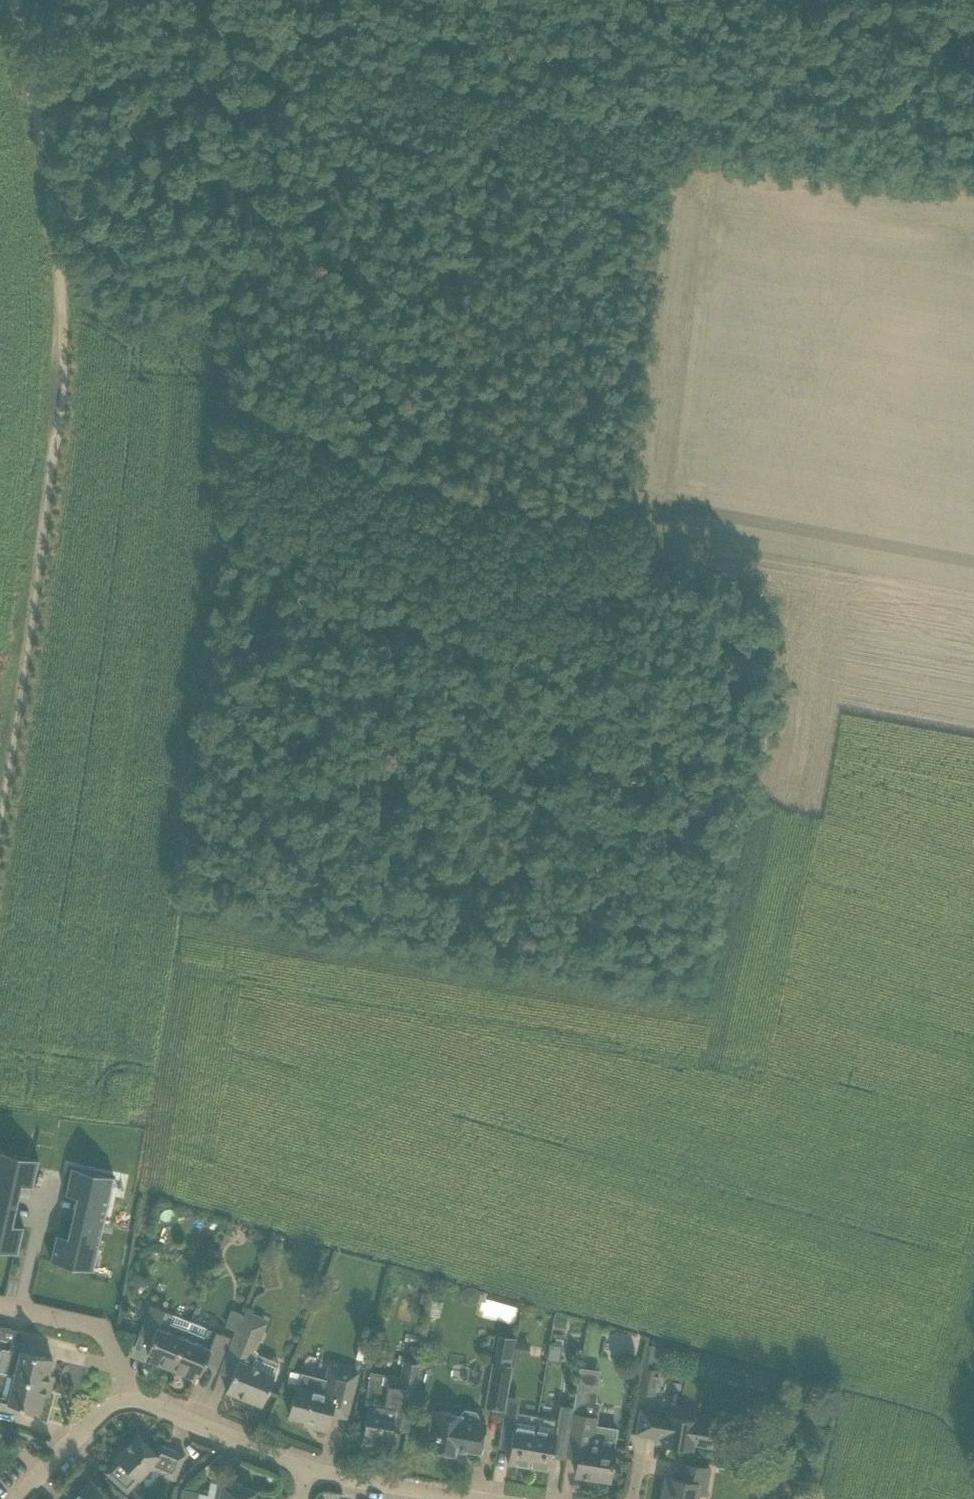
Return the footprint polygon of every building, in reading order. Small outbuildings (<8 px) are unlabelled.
[(5,1201),(6,1200),(13,1202),(16,1203),(20,1183),(32,1186),(39,1159),(0,1150),(0,1200),(5,1201)] [(105,1213),(114,1176),(71,1166),(65,1193),(77,1196),(73,1216),(76,1217),(76,1216),(83,1218),(103,1223),(103,1222),(105,1213)] [(5,1201),(0,1200),(0,1249),(17,1253),(24,1226),(11,1223),(16,1203),(13,1202),(13,1203),(5,1201)] [(103,1223),(83,1218),(83,1219),(76,1217),(73,1216),(68,1236),(56,1233),(50,1260),(93,1270),(101,1232),(100,1232),(102,1223),(103,1223)] [(515,1322),(519,1304),(486,1297),(482,1315),(515,1322)] [(149,1360),(171,1369),(190,1320),(151,1304),(139,1334),(152,1339),(147,1351),(151,1353),(149,1360)] [(224,1326),(236,1330),(242,1313),(231,1308),(224,1326)] [(242,1313),(236,1330),(221,1368),(233,1372),(226,1391),(262,1406),(275,1373),(250,1363),(267,1319),(245,1309),(243,1313),(242,1313)] [(190,1320),(171,1369),(193,1378),(196,1371),(200,1373),(205,1361),(217,1366),(229,1336),(190,1320)] [(422,1336),(421,1348),(420,1353),(430,1354),(432,1338),(422,1336)] [(484,1406),(504,1409),(513,1352),(514,1343),(515,1339),(497,1336),(493,1361),(491,1361),(484,1406)] [(514,1343),(513,1352),(526,1354),(528,1341),(515,1339),(514,1343)] [(16,1377),(51,1385),(54,1375),(48,1374),(52,1358),(33,1353),(35,1347),(10,1340),(9,1345),(3,1344),(1,1345),(0,1349),(0,1369),(16,1373),(16,1377)] [(546,1359),(559,1361),(561,1344),(548,1342),(546,1359)] [(645,1342),(640,1370),(641,1371),(638,1393),(654,1396),(659,1370),(650,1368),(654,1345),(645,1342)] [(420,1353),(421,1348),(410,1346),(407,1360),(402,1359),(399,1376),(370,1370),(364,1402),(368,1403),(361,1442),(389,1447),(392,1429),(407,1431),(419,1363),(420,1353)] [(346,1416),(357,1372),(329,1365),(326,1378),(301,1372),(297,1385),(296,1385),(288,1415),(305,1419),(304,1424),(326,1430),(331,1412),(346,1416)] [(16,1377),(12,1376),(7,1396),(0,1394),(0,1408),(19,1412),(21,1406),(39,1410),(43,1395),(48,1396),(51,1385),(16,1377)] [(531,1467),(538,1415),(515,1411),(518,1398),(507,1396),(498,1447),(510,1449),(507,1463),(531,1467)] [(662,1438),(661,1444),(692,1449),(693,1445),(725,1450),(730,1422),(697,1416),(696,1420),(681,1417),(682,1413),(640,1406),(635,1434),(650,1437),(650,1436),(662,1438)] [(481,1452),(486,1421),(461,1417),(462,1413),(433,1408),(428,1433),(433,1434),(430,1450),(434,1450),(435,1453),(443,1454),(444,1452),(454,1454),(455,1450),(465,1452),(466,1450),(481,1452)] [(569,1426),(565,1453),(578,1456),(575,1474),(609,1480),(615,1447),(614,1447),(617,1427),(594,1424),(595,1417),(571,1413),(569,1426)] [(565,1453),(569,1426),(556,1424),(557,1418),(538,1415),(531,1467),(550,1470),(552,1456),(564,1458),(565,1453)] [(154,1450),(137,1434),(102,1471),(126,1493),(149,1469),(174,1479),(184,1454),(160,1444),(154,1450)] [(696,1492),(706,1494),(710,1468),(681,1464),(678,1479),(664,1477),(661,1498),(695,1498),(696,1492)] [(73,1498),(112,1498),(90,1480),(73,1498)] [(254,1489),(222,1483),(221,1484),(209,1482),(206,1498),(252,1498),(254,1489)] [(179,1497),(191,1498),(196,1498),(198,1491),(181,1488),(179,1497)]
